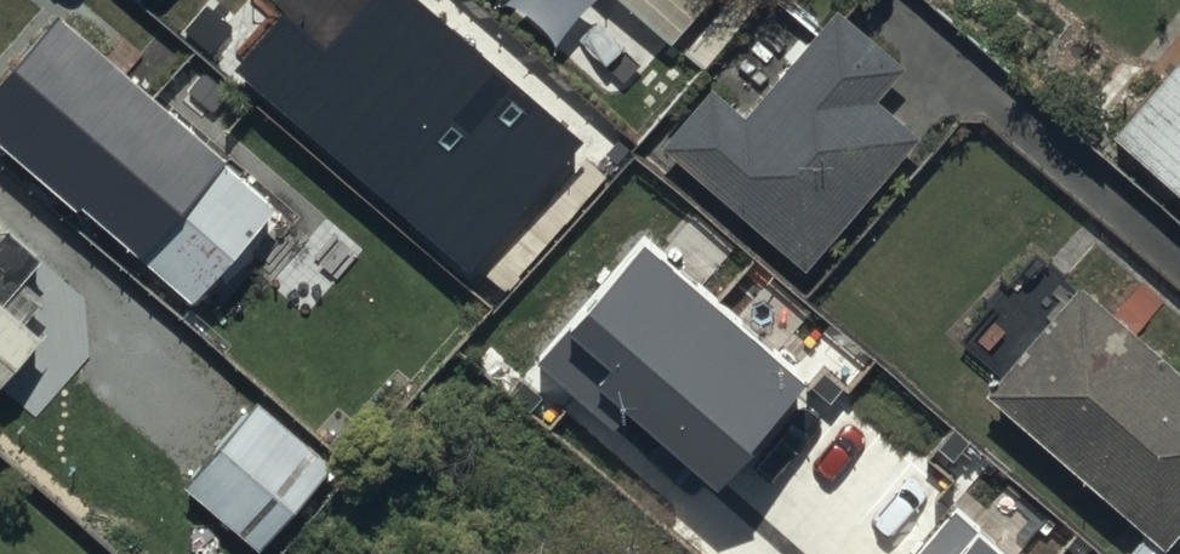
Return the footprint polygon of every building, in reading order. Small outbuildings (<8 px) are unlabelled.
[(416,0),(372,0),(328,51),(287,16),(238,72),(472,274),(584,145),(416,0)] [(705,90),(653,148),(794,275),(917,138),(876,101),(903,71),(836,10),(737,119),(705,90)] [(61,20),(0,91),(0,147),(188,309),(277,206),(61,20)] [(1105,140),(1179,206),(1179,55),(1105,140)] [(43,346),(24,329),(43,307),(22,289),(47,261),(0,220),(0,396),(43,346)] [(811,388),(644,243),(540,363),(619,431),(630,419),(717,494),(811,388)] [(992,398),(1164,550),(1179,531),(1179,375),(1082,288),(1073,298),(1029,259),(956,342),(1002,383),(992,398)] [(261,407),(189,492),(263,553),(265,553),(336,470),(261,407)] [(955,508),(914,553),(1008,553),(955,508)]
